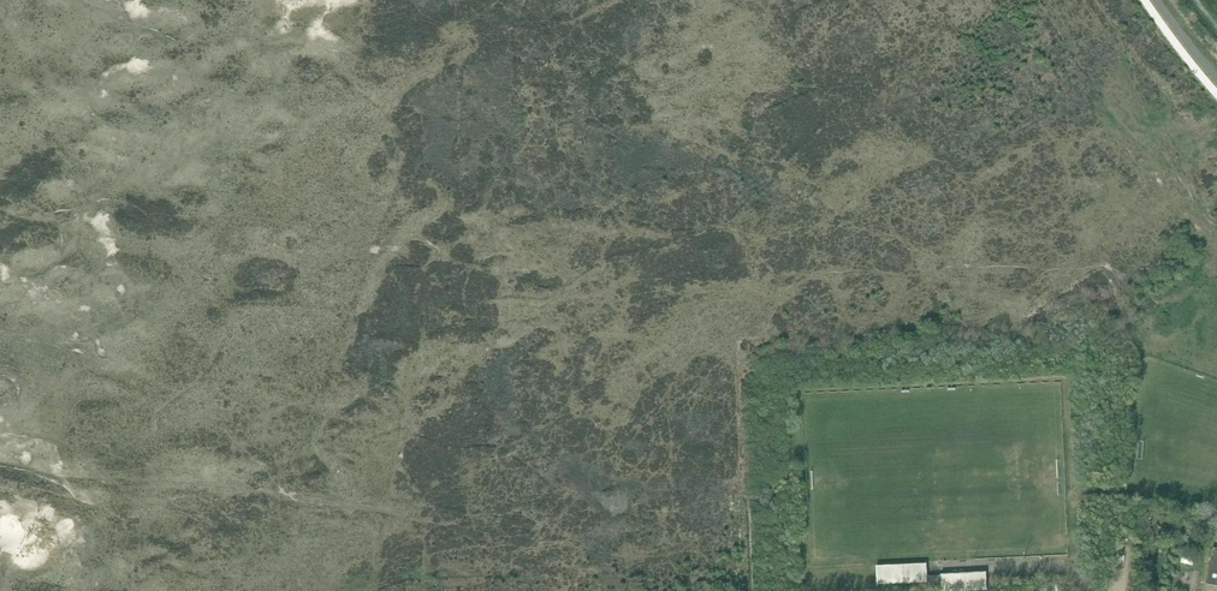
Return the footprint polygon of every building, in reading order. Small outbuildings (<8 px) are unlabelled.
[(1157,520),(1154,536),(1164,538),(1164,534),(1173,535),(1175,523),(1167,522),(1168,517),(1159,516),(1158,520),(1157,520)] [(1197,526),(1192,525),(1179,522),(1177,531),(1195,535),(1197,526)] [(1213,547),(1208,584),(1216,585),(1216,548),(1213,547)] [(1183,555),(1181,562),(1193,564),(1194,557),(1183,555)] [(927,564),(877,566),(878,585),(928,583),(927,564)] [(941,573),(942,582),(942,590),(952,590),(988,589),(988,586),(987,571),(941,573)]
